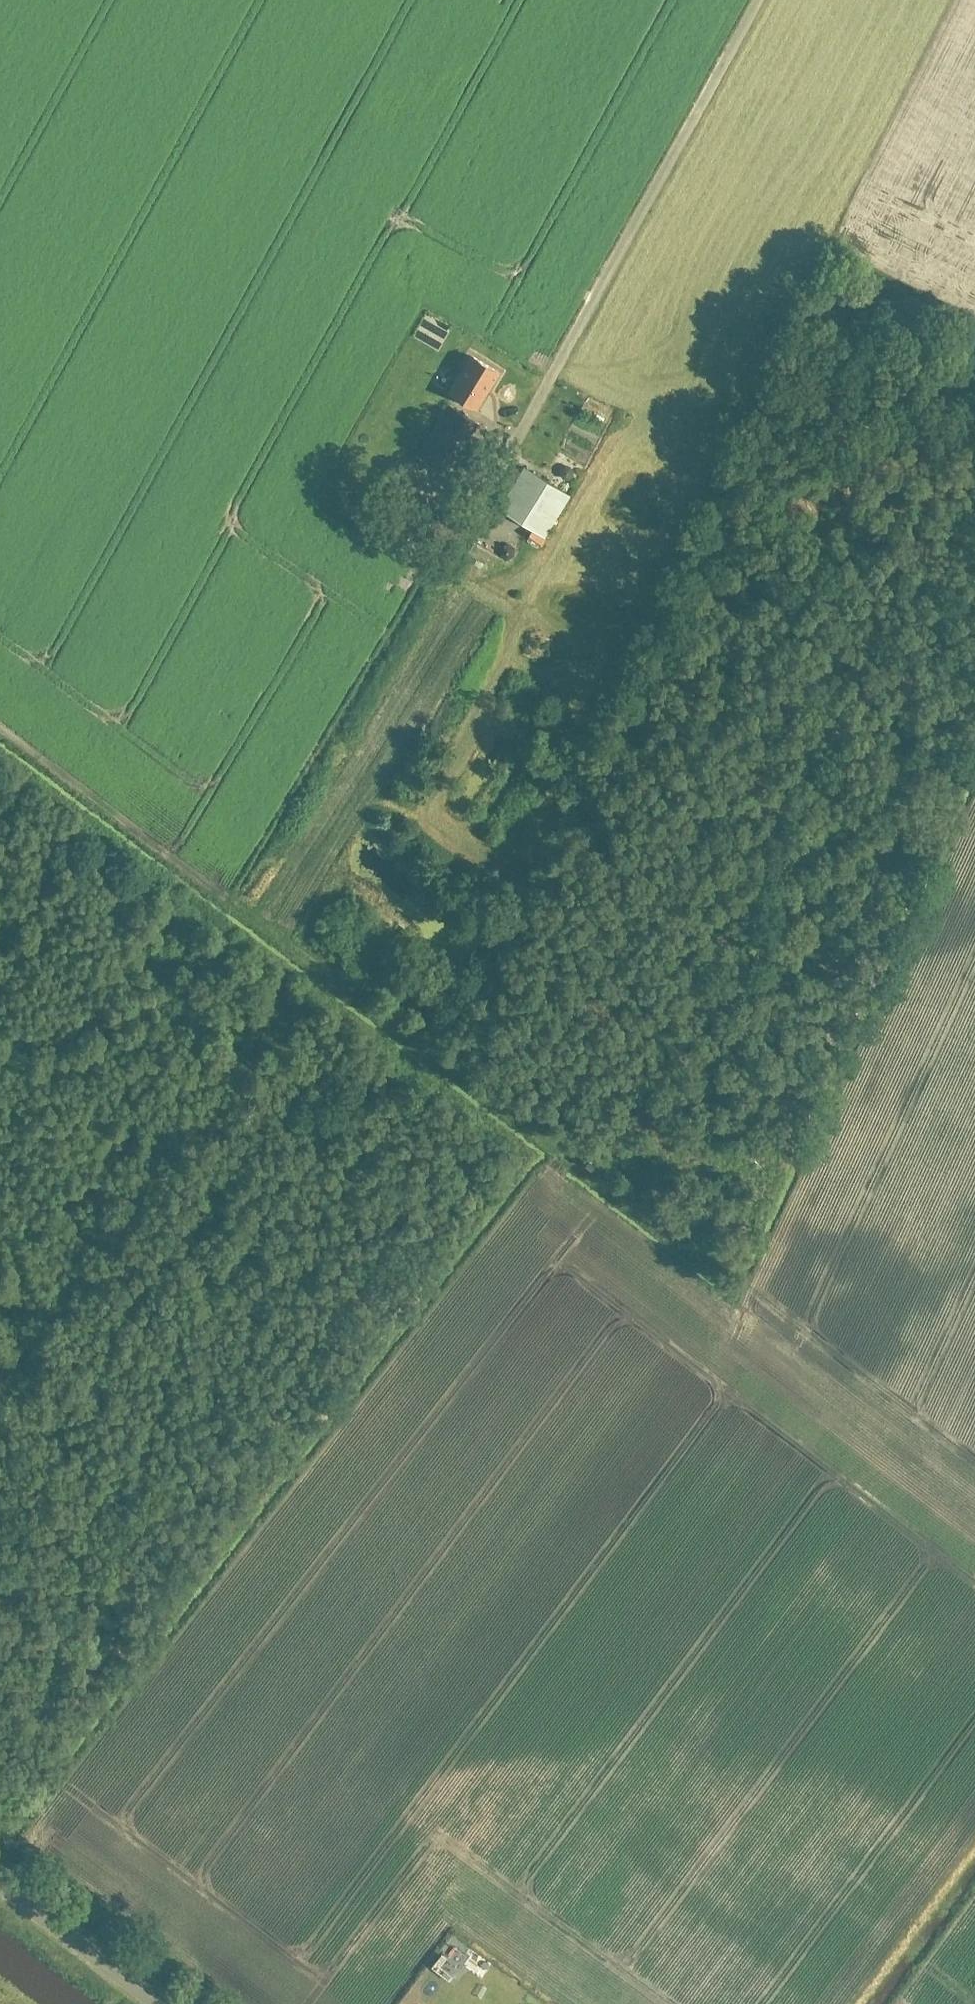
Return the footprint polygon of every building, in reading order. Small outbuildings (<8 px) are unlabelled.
[(471,356),(449,392),(477,409),(499,373),(471,356)] [(509,490),(498,508),(531,528),(545,537),(570,496),(551,484),(523,467),(509,490)]
